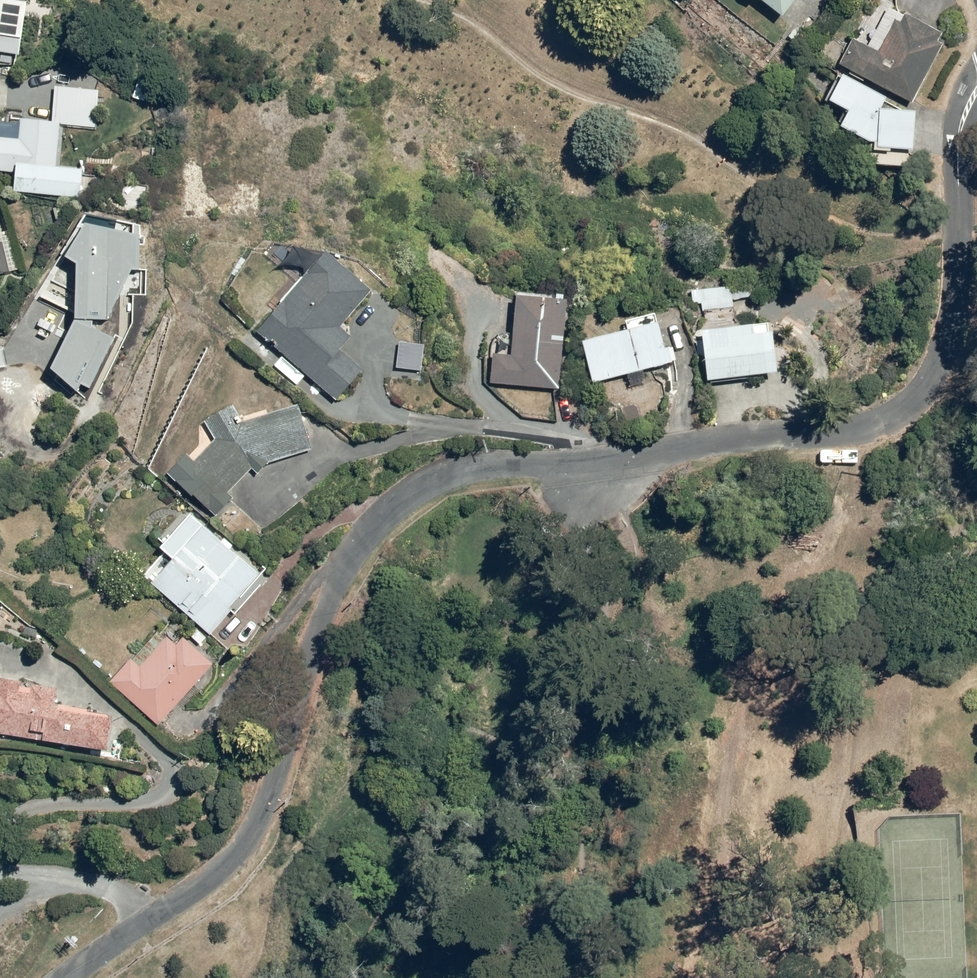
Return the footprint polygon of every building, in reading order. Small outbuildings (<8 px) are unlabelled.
[(0,67),(4,48),(25,53),(35,0),(0,0),(0,67)] [(786,15),(798,0),(767,0),(786,15)] [(874,44),(854,34),(839,61),(848,66),(830,96),(852,109),(844,124),(878,141),(878,151),(872,151),(872,163),(911,163),(911,147),(917,147),(917,96),(949,32),(893,5),(874,44)] [(18,170),(16,190),(84,194),(86,166),(62,165),(65,125),(99,127),(102,88),(56,85),(55,117),(21,115),(20,135),(0,134),(0,169),(18,170)] [(24,268),(17,241),(0,246),(0,274),(24,268)] [(326,246),(255,328),(338,400),(365,368),(344,349),(356,336),(345,326),(377,290),(326,246)] [(747,285),(701,286),(701,278),(684,279),(684,309),(704,308),(735,307),(735,298),(747,298),(747,285)] [(493,377),(492,380),(562,386),(570,296),(521,292),(516,351),(495,349),(493,377)] [(631,326),(585,337),(595,379),(682,358),(678,343),(670,345),(662,309),(629,317),(631,326)] [(773,320),(705,325),(709,376),(783,370),(780,327),(773,327),(773,320)] [(217,516),(260,464),(314,445),(299,402),(242,422),(235,406),(207,418),(214,434),(194,458),(186,451),(167,474),(217,516)] [(156,581),(213,631),(232,609),(237,614),(269,577),(235,548),(238,545),(228,537),(226,539),(190,508),(160,543),(176,557),(156,581)] [(160,625),(109,679),(157,724),(215,662),(186,634),(179,642),(160,625)] [(115,749),(121,712),(63,702),(65,687),(0,676),(0,730),(115,749)]
